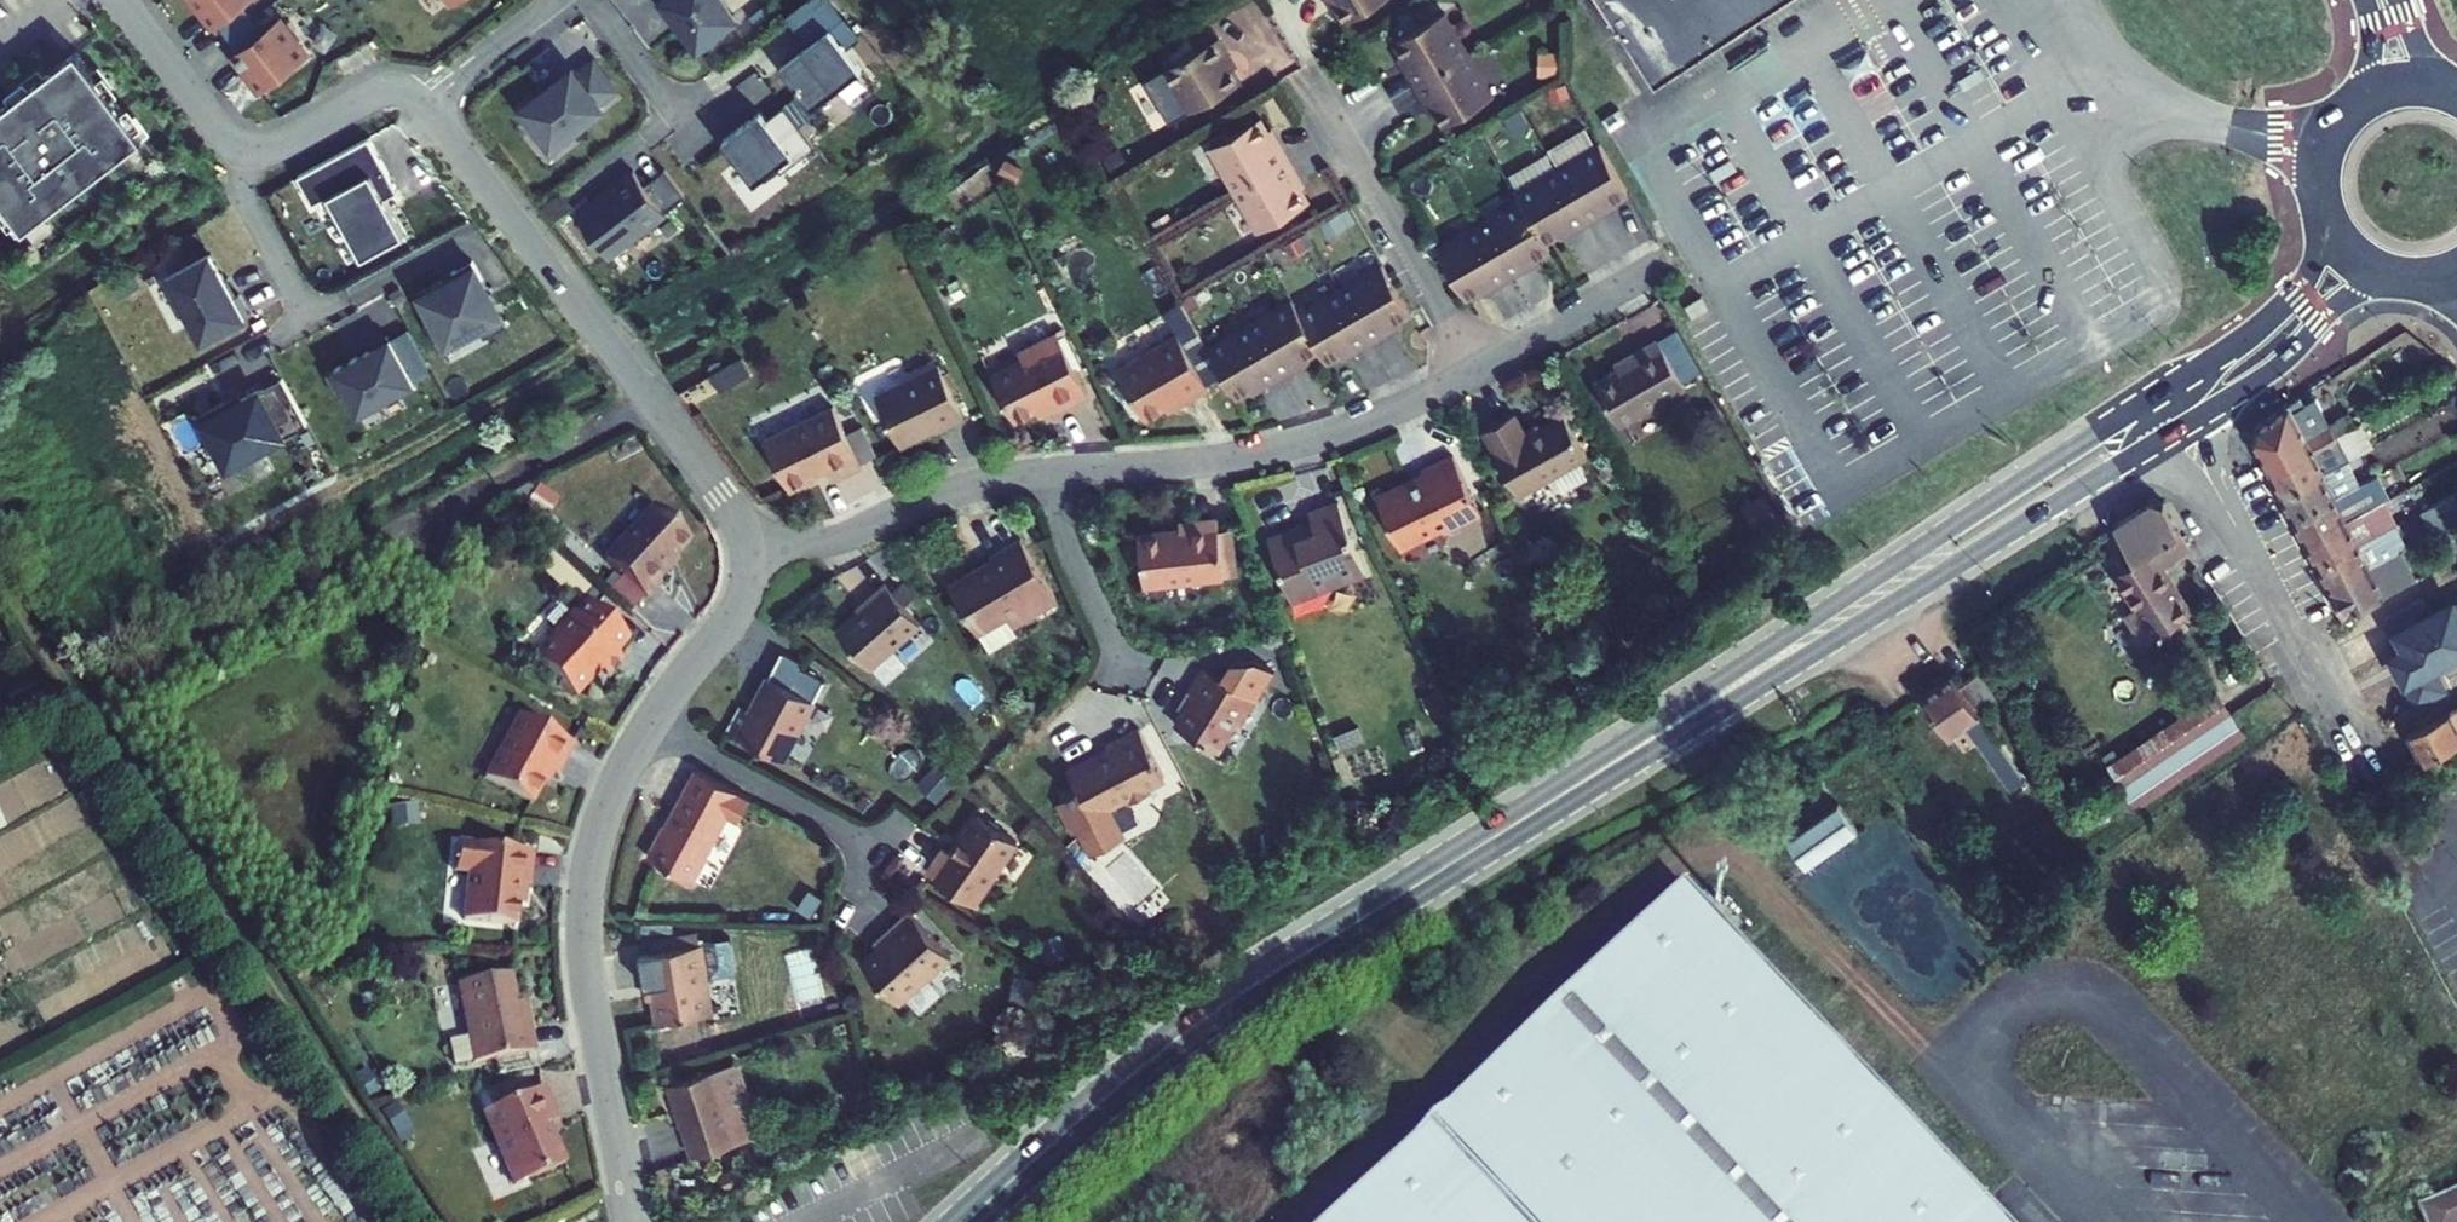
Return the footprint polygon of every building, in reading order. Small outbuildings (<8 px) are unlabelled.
[(248,16),(239,4),(244,0),(191,0),(210,25),(215,22),(225,35),(248,16)] [(692,45),(731,15),(719,0),(657,0),(692,45)] [(1320,7),(1324,4),(1336,27),(1385,0),(1316,0),(1320,7)] [(1653,86),(1722,41),(1724,39),(1730,48),(1755,31),(1750,22),(1752,20),(1783,0),(1597,0),(1653,86)] [(259,29),(248,16),(225,35),(235,48),(230,51),(259,88),(304,53),(276,16),(259,29)] [(817,17),(769,54),(801,95),(849,58),(817,17)] [(1395,70),(1407,90),(1461,59),(1436,18),(1386,47),(1400,68),(1395,70)] [(1216,40),(1162,69),(1187,113),(1236,86),(1223,64),(1228,62),(1216,40)] [(74,47),(0,104),(0,195),(23,225),(141,135),(74,47)] [(1486,100),(1461,59),(1407,90),(1419,110),(1423,107),(1437,129),(1486,100)] [(598,105),(569,66),(519,105),(548,143),(598,105)] [(756,110),(719,139),(751,180),(772,164),(777,170),(811,143),(779,103),(761,117),(756,110)] [(1255,122),(1206,150),(1230,191),(1284,160),(1271,139),(1266,142),(1255,122)] [(292,174),(307,202),(323,194),(357,256),(399,233),(380,197),(393,189),(364,135),(292,174)] [(1710,172),(1717,184),(1741,171),(1734,159),(1710,172)] [(1284,160),(1230,191),(1254,233),(1304,204),(1292,183),(1296,181),(1284,160)] [(1615,228),(1638,215),(1610,164),(1567,188),(1597,243),(1618,231),(1615,228)] [(630,169),(573,213),(606,256),(663,212),(662,210),(682,194),(661,167),(641,183),(630,169)] [(1567,188),(1524,211),(1530,221),(1553,262),(1574,251),(1575,255),(1597,243),(1567,188)] [(1530,221),(1490,243),(1520,295),(1537,285),(1534,281),(1557,270),(1553,262),(1530,221)] [(1490,243),(1447,266),(1474,315),(1495,303),(1497,308),(1520,295),(1490,243)] [(206,249),(162,273),(198,338),(247,311),(235,290),(230,293),(206,249)] [(431,317),(422,322),(436,348),(477,326),(483,336),(505,324),(469,259),(437,277),(438,279),(417,291),(431,317)] [(1398,341),(1419,330),(1390,282),(1351,303),(1380,357),(1401,347),(1398,341)] [(1684,310),(1690,321),(1705,313),(1698,302),(1684,310)] [(1380,357),(1351,303),(1308,327),(1326,363),(1333,377),(1357,365),(1359,369),(1380,357)] [(1308,327),(1300,313),(1255,337),(1286,391),(1309,378),(1306,373),(1326,363),(1308,327)] [(369,348),(324,373),(337,397),(345,393),(357,414),(414,383),(386,333),(367,344),(369,348)] [(1055,334),(1016,353),(1021,361),(989,377),(1012,422),(1038,409),(1049,404),(1052,410),(1053,412),(1086,396),(1055,334)] [(1177,334),(1118,368),(1146,418),(1166,407),(1177,400),(1180,405),(1210,389),(1177,334)] [(1255,337),(1212,361),(1241,410),(1265,396),(1268,400),(1286,391),(1255,337)] [(1619,373),(1595,386),(1618,426),(1684,388),(1657,343),(1642,351),(1644,358),(1619,373)] [(1614,367),(1619,373),(1644,358),(1642,351),(1614,367)] [(932,432),(933,435),(963,420),(937,366),(873,396),(899,448),(932,432)] [(223,401),(196,416),(225,468),(260,449),(262,452),(284,440),(282,437),(305,425),(279,379),(227,408),(223,401)] [(2298,397),(2256,424),(2252,439),(2269,471),(2355,423),(2349,412),(2331,423),(2315,398),(2303,405),(2298,397)] [(1177,400),(1166,407),(1169,412),(1180,405),(1177,400)] [(1041,416),(1052,410),(1049,404),(1038,409),(1041,416)] [(788,492),(813,480),(810,474),(823,468),(830,481),(860,467),(859,464),(844,434),(831,407),(762,440),(788,492)] [(1514,416),(1482,434),(1518,497),(1586,459),(1561,416),(1537,430),(1526,436),(1523,431),(1514,416)] [(2360,430),(2355,423),(2269,471),(2282,495),(2346,460),(2350,458),(2343,440),(2360,430)] [(1534,425),(1523,431),(1526,436),(1537,430),(1534,425)] [(844,434),(859,464),(875,456),(860,426),(844,434)] [(2360,430),(2343,440),(2350,458),(2369,448),(2360,430)] [(1391,490),(1381,494),(1375,497),(1399,547),(1442,527),(1448,530),(1480,515),(1452,456),(1421,471),(1425,479),(1405,487),(1400,485),(1396,491),(1391,490)] [(2359,483),(2346,460),(2282,495),(2293,518),(2355,485),(2359,483)] [(1379,490),(1381,494),(1391,490),(1396,491),(1400,485),(1405,487),(1425,479),(1421,471),(1379,490)] [(2361,496),(2355,485),(2293,518),(2305,540),(2367,508),(2383,499),(2377,487),(2361,496)] [(2410,495),(2405,487),(2383,499),(2387,506),(2410,495)] [(2453,493),(2420,511),(2433,534),(2456,521),(2456,502),(2453,493)] [(1363,569),(1337,499),(1307,510),(1311,518),(1314,525),(1297,531),(1295,526),(1268,538),(1288,590),(1330,573),(1333,580),(1363,569)] [(2383,499),(2367,508),(2305,540),(2319,565),(2392,526),(2397,523),(2387,506),(2383,499)] [(2162,503),(2152,500),(2112,526),(2135,561),(2116,573),(2136,604),(2126,611),(2145,640),(2196,609),(2166,562),(2190,547),(2162,503)] [(657,583),(656,583),(651,578),(670,557),(686,540),(652,508),(602,562),(643,599),(657,583)] [(1266,533),(1268,538),(1295,526),(1297,531),(1314,525),(1311,518),(1266,533)] [(1178,530),(1166,532),(1190,582),(1222,579),(1215,519),(1178,524),(1178,530)] [(2433,534),(2444,554),(2456,548),(2456,521),(2433,534)] [(2392,526),(2319,565),(2331,589),(2399,553),(2405,549),(2392,526)] [(1136,535),(1142,588),(1190,582),(1166,532),(1136,535)] [(988,557),(990,560),(993,565),(979,574),(975,569),(960,578),(963,584),(950,592),(977,636),(1005,618),(1011,627),(1055,601),(1018,540),(988,557)] [(2415,580),(2399,553),(2331,589),(2346,615),(2415,580)] [(656,583),(676,562),(670,557),(651,578),(656,583)] [(990,560),(975,569),(979,574),(993,565),(990,560)] [(950,592),(963,584),(960,578),(946,586),(950,592)] [(882,585),(864,600),(868,604),(857,614),(835,633),(867,670),(918,625),(882,585)] [(2209,589),(2196,595),(2201,605),(2213,598),(2209,589)] [(2390,632),(2399,647),(2383,656),(2415,715),(2450,696),(2436,672),(2456,661),(2456,603),(2453,598),(2390,632)] [(857,614),(868,604),(864,600),(854,610),(857,614)] [(570,613),(550,634),(552,636),(530,660),(571,698),(584,684),(586,680),(585,676),(594,666),(597,670),(604,676),(619,658),(613,652),(625,639),(584,601),(571,614),(570,613)] [(1005,618),(977,636),(987,652),(1015,635),(1011,627),(1005,618)] [(737,707),(724,731),(780,761),(799,727),(803,723),(812,702),(786,688),(800,663),(780,653),(748,713),(737,707)] [(1201,669),(1187,693),(1194,698),(1176,728),(1214,752),(1232,722),(1239,726),(1272,673),(1254,661),(1229,664),(1220,680),(1201,669)] [(584,684),(597,670),(594,666),(585,676),(586,680),(584,684)] [(1953,673),(1923,695),(1952,736),(1968,724),(2013,787),(2027,778),(1982,714),(2002,700),(1980,669),(1960,683),(1953,673)] [(2129,751),(2117,760),(2131,779),(2230,712),(2216,693),(2129,751)] [(2407,735),(2424,764),(2456,745),(2456,706),(2407,735)] [(2244,735),(2230,712),(2131,779),(2136,787),(2146,801),(2244,735)] [(483,780),(529,805),(540,784),(547,771),(552,775),(554,776),(571,745),(518,716),(483,780)] [(1100,739),(1102,742),(1105,748),(1088,757),(1087,756),(1086,755),(1084,754),(1082,754),(1081,755),(1079,756),(1079,757),(1078,758),(1078,760),(1079,762),(1070,766),(1067,775),(1071,783),(1064,786),(1066,791),(1057,795),(1056,795),(1055,796),(1055,797),(1054,798),(1054,799),(1054,801),(1054,803),(1055,803),(1065,823),(1066,824),(1066,825),(1067,826),(1068,826),(1069,826),(1070,826),(1071,826),(1073,826),(1082,843),(1082,844),(1082,845),(1083,845),(1084,845),(1084,846),(1085,846),(1086,847),(1087,847),(1088,847),(1089,847),(1090,847),(1091,846),(1116,832),(1100,802),(1121,791),(1129,793),(1140,788),(1141,780),(1158,771),(1133,723),(1100,739)] [(1088,757),(1105,748),(1102,742),(1061,764),(1067,775),(1070,766),(1079,762),(1078,760),(1078,758),(1079,757),(1079,756),(1081,755),(1082,754),(1084,754),(1086,755),(1087,756),(1088,757)] [(2129,751),(2123,743),(2112,751),(2117,760),(2129,751)] [(651,832),(641,855),(689,875),(701,848),(698,847),(713,810),(726,815),(736,793),(683,764),(674,786),(658,823),(653,834),(651,832)] [(545,787),(552,775),(547,771),(540,784),(545,787)] [(2136,787),(2127,793),(2137,807),(2146,801),(2136,787)] [(1784,844),(1803,871),(1857,834),(1838,808),(1784,844)] [(949,853),(942,848),(924,873),(972,905),(1015,843),(975,816),(949,853)] [(461,922),(512,928),(514,908),(516,888),(523,889),(526,889),(530,854),(455,846),(452,873),(466,875),(461,922)] [(516,888),(514,908),(521,909),(523,889),(516,888)] [(1335,1221),(1996,1221),(1686,892),(1335,1221)] [(907,911),(882,933),(885,937),(876,946),(858,962),(897,1004),(949,957),(907,911)] [(876,946),(885,937),(882,933),(872,943),(876,946)] [(652,942),(654,953),(697,945),(696,935),(652,942)] [(639,955),(645,988),(650,987),(652,1000),(656,1024),(712,1014),(706,979),(734,974),(729,939),(700,938),(701,945),(697,945),(654,953),(639,955)] [(523,1032),(520,1014),(516,1015),(514,1004),(508,974),(455,984),(466,1038),(448,1041),(453,1065),(471,1062),(472,1064),(532,1052),(528,1031),(523,1032)] [(528,1031),(522,1002),(514,1004),(516,1015),(520,1014),(523,1032),(528,1031)] [(667,1086),(675,1114),(678,1113),(692,1159),(736,1144),(722,1098),(725,1097),(716,1071),(667,1086)] [(561,1165),(550,1140),(549,1140),(543,1126),(553,1122),(538,1088),(480,1113),(511,1187),(561,1165)] [(675,1114),(689,1159),(692,1159),(678,1113),(675,1114)] [(2413,1211),(2417,1221),(2456,1221),(2456,1192),(2413,1211)]
